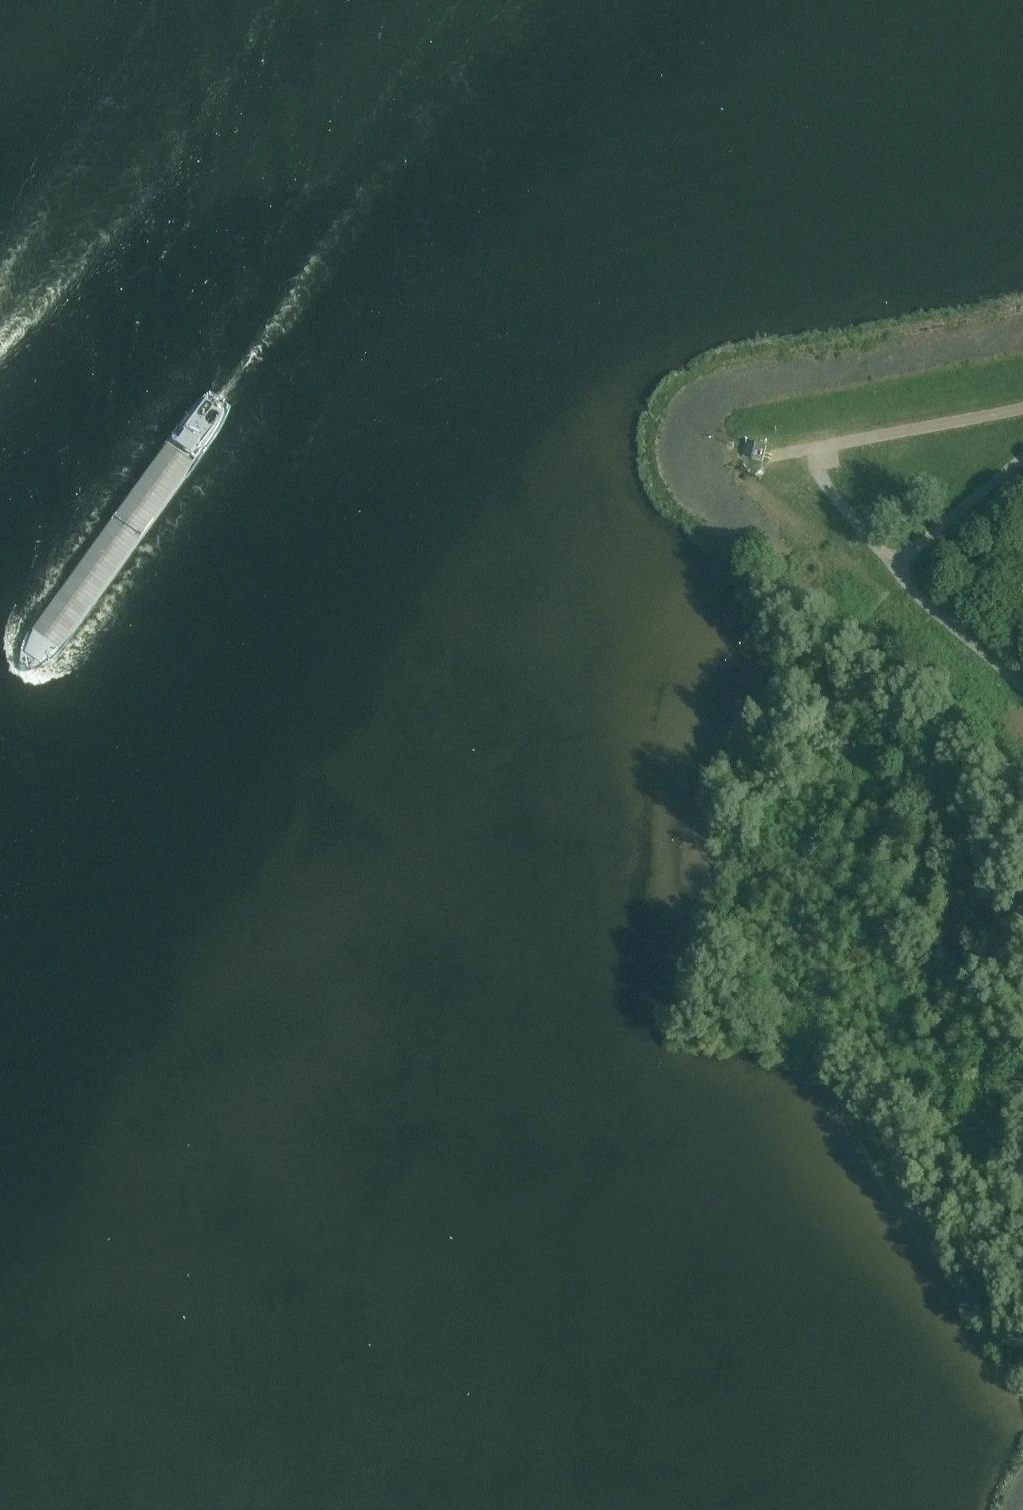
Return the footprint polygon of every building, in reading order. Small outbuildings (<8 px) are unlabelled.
[(763,463),(767,447),(756,445),(752,460),(763,463)]
